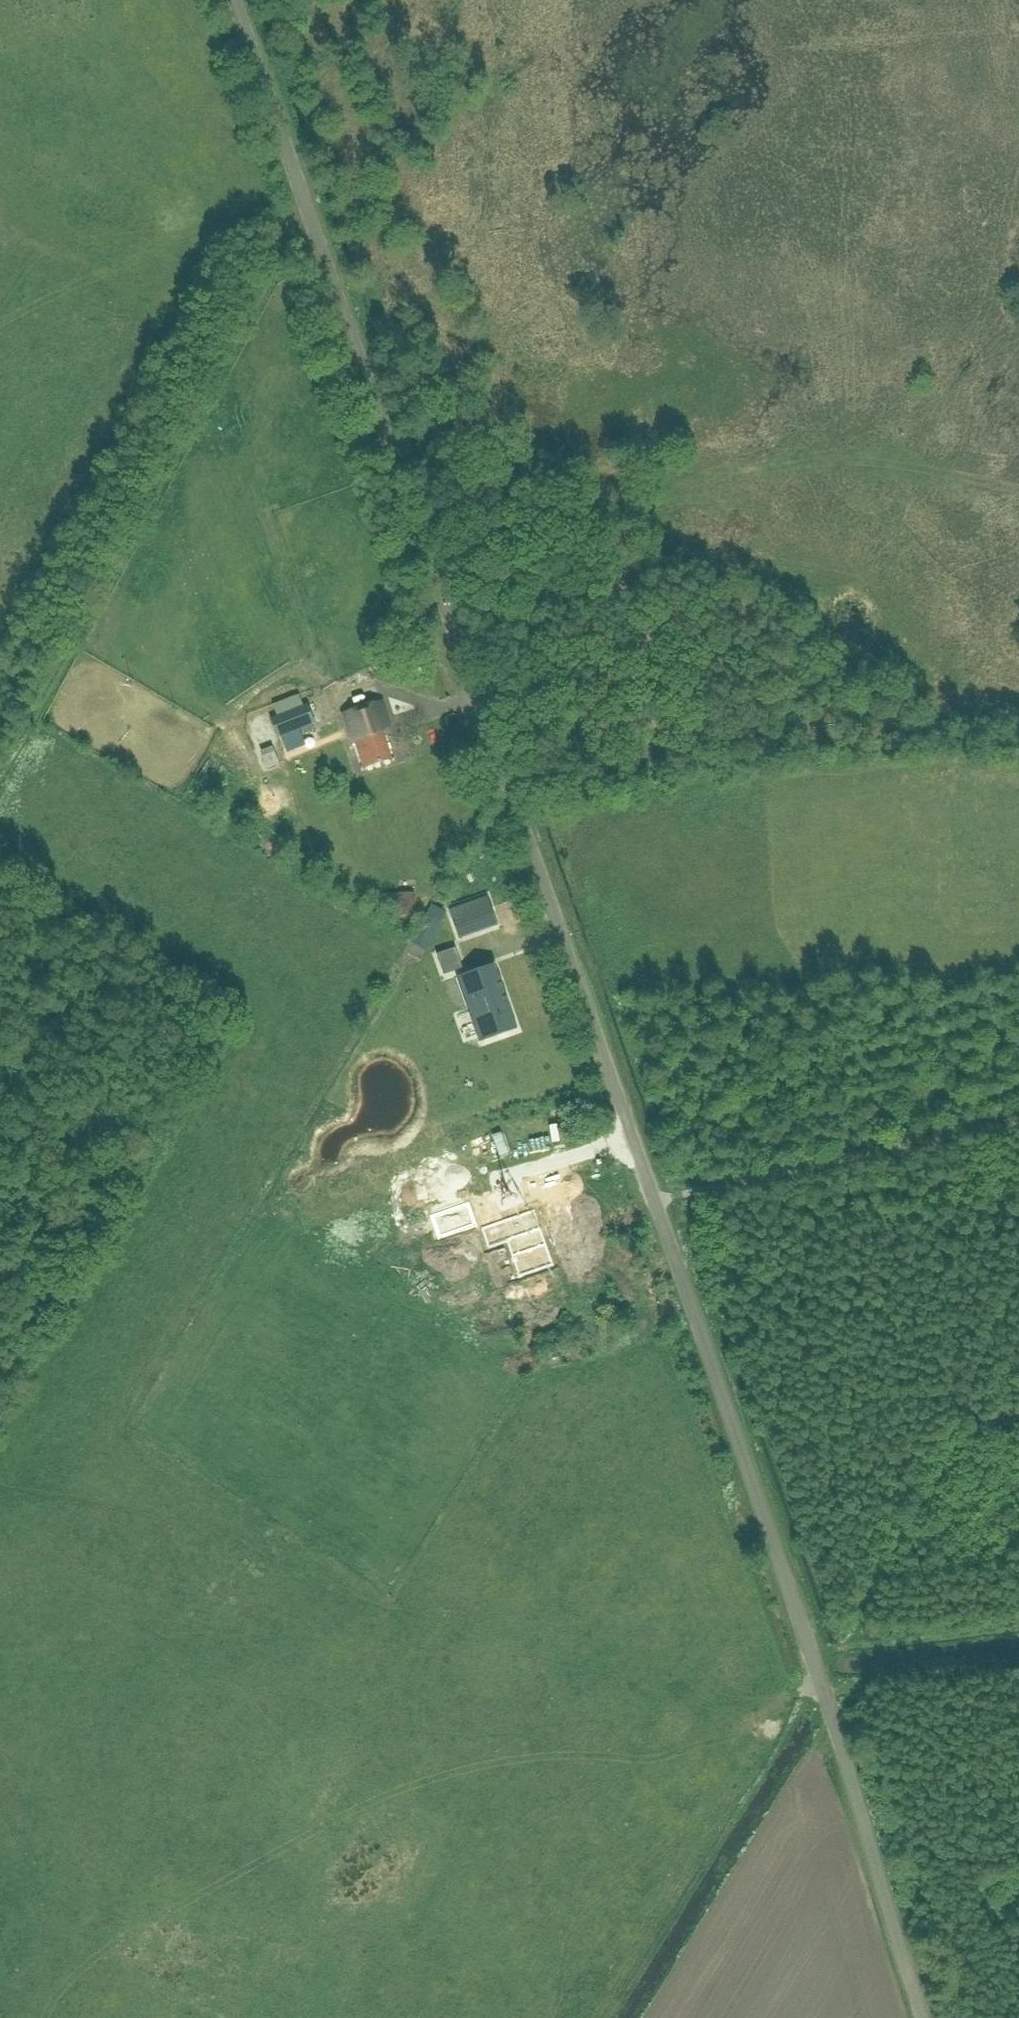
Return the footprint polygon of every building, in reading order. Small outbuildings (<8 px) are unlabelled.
[(416,665),(422,678),(436,672),(430,659),(416,665)] [(344,714),(351,736),(354,735),(364,768),(391,759),(383,732),(390,730),(382,702),(344,714)] [(308,704),(270,718),(278,738),(279,738),(316,723),(308,704)] [(266,754),(272,770),(286,764),(280,749),(266,754)] [(492,900),(453,913),(462,939),(501,925),(492,900)] [(438,954),(437,954),(438,957),(442,956),(446,965),(450,964),(452,971),(445,974),(444,970),(443,970),(444,975),(463,968),(463,967),(459,968),(453,950),(456,949),(456,947),(452,949),(452,951),(439,956),(438,954)] [(495,963),(465,974),(488,1039),(518,1029),(495,963)] [(560,1212),(577,1207),(568,1177),(551,1182),(560,1212)] [(439,1239),(476,1226),(469,1203),(431,1216),(439,1239)] [(515,1276),(555,1262),(535,1208),(483,1227),(490,1246),(502,1242),(515,1276)]
